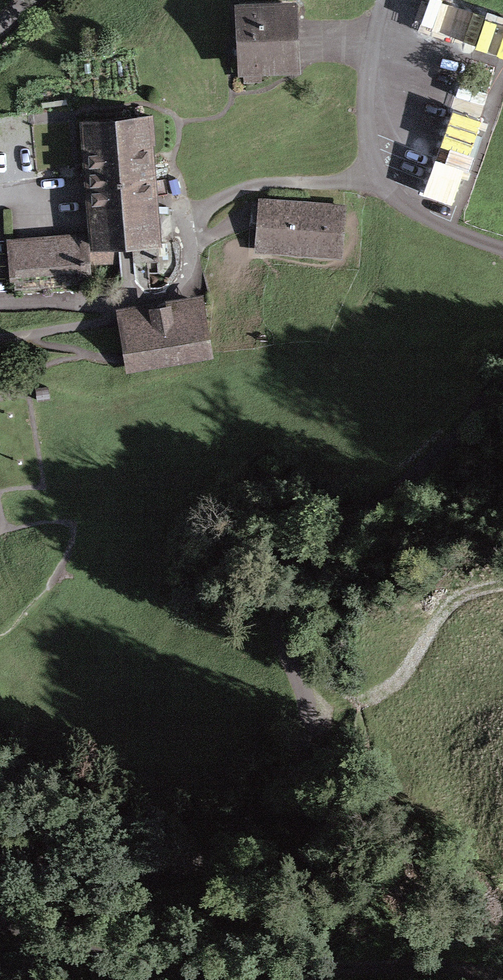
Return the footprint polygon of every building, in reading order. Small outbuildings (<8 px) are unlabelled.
[(232,75),(298,71),(295,9),(228,13),(232,75)] [(4,278),(80,271),(78,249),(109,246),(111,267),(127,265),(125,245),(149,242),(135,106),(73,112),(84,221),(0,230),(0,238),(4,278)] [(341,208),(264,201),(261,245),(337,252),(341,208)] [(198,301),(123,313),(131,365),(206,354),(198,301)]
